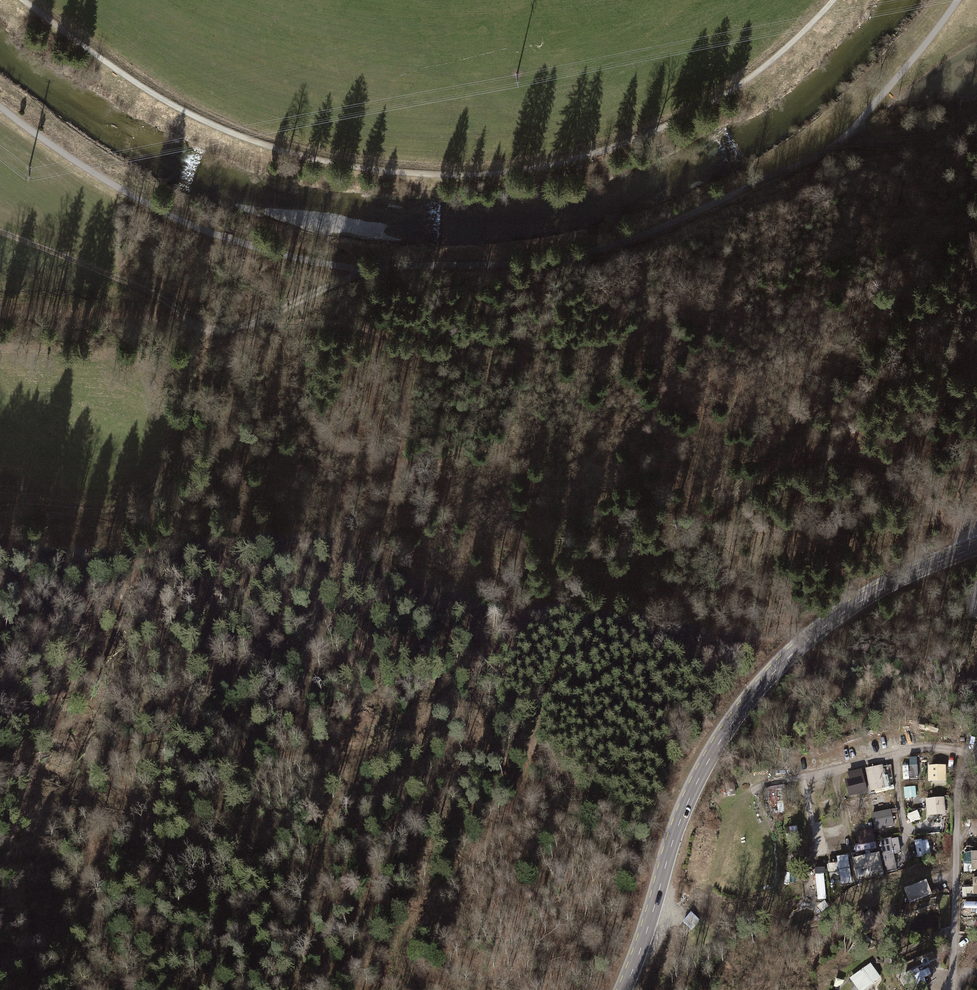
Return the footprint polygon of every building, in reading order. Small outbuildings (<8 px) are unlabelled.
[(857,742),(861,755),(866,753),(861,740),(857,742)] [(912,758),(912,771),(924,771),(924,757),(912,758)] [(864,769),(869,792),(888,788),(886,776),(884,777),(882,766),(864,769)] [(939,769),(928,769),(928,782),(939,782),(939,769)] [(860,773),(843,776),(845,783),(847,782),(848,788),(860,785),(859,780),(861,779),(860,773)] [(820,791),(827,789),(825,780),(818,782),(820,791)] [(914,787),(903,788),(905,804),(916,803),(914,787)] [(868,796),(871,809),(884,806),(881,793),(868,796)] [(804,794),(795,798),(798,807),(808,803),(804,794)] [(864,797),(848,801),(852,815),(868,811),(864,797)] [(944,799),(926,799),(926,815),(930,815),(931,827),(941,826),(941,814),(945,814),(944,799)] [(824,801),(825,812),(836,811),(834,800),(824,801)] [(871,814),(874,831),(877,830),(879,837),(887,835),(886,828),(893,827),(890,810),(871,814)] [(916,811),(906,814),(910,824),(919,820),(916,811)] [(969,821),(969,837),(976,837),(976,821),(969,821)] [(827,833),(828,838),(845,836),(844,830),(842,830),(841,825),(831,827),(832,832),(827,833)] [(799,831),(789,832),(791,848),(801,846),(799,831)] [(869,838),(859,839),(860,850),(870,849),(869,838)] [(880,842),(886,872),(896,870),(893,855),(900,854),(897,839),(880,842)] [(920,841),(913,842),(917,859),(924,858),(924,856),(930,855),(927,842),(921,843),(920,841)] [(878,854),(851,859),(854,871),(866,868),(868,877),(882,874),(878,854)] [(792,867),(804,864),(802,855),(790,857),(792,867)] [(829,888),(851,885),(847,856),(835,857),(836,865),(826,866),(829,888)] [(963,873),(976,872),(976,863),(962,863),(963,873)] [(961,899),(976,899),(976,879),(971,879),(972,889),(961,889),(961,899)] [(910,902),(933,894),(928,882),(905,890),(910,902)] [(825,883),(808,884),(810,909),(827,908),(825,883)] [(962,919),(976,919),(976,905),(961,906),(962,919)] [(848,979),(853,986),(850,989),(869,989),(881,982),(870,964),(848,979)]
